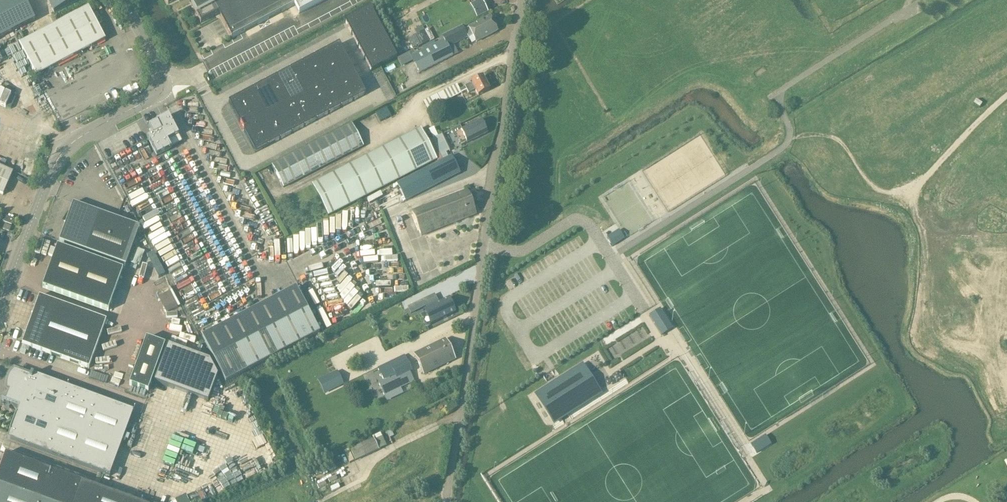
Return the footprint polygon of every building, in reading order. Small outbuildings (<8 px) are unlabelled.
[(0,4),(0,38),(35,20),(24,0),(7,0),(0,4)] [(54,13),(79,0),(47,0),(54,13)] [(189,3),(190,2),(192,5),(191,5),(201,24),(219,14),(232,39),(294,6),(299,15),(327,0),(187,0),(189,3)] [(470,5),(477,18),(488,12),(481,0),(470,5)] [(345,22),(371,72),(397,59),(371,8),(345,22)] [(36,77),(105,40),(88,9),(19,45),(36,77)] [(490,17),(464,30),(468,38),(473,36),(476,42),(497,31),(490,17)] [(444,40),(410,57),(419,73),(452,56),(448,47),(468,38),(464,30),(462,26),(442,37),(444,40)] [(428,29),(424,31),(430,41),(434,39),(428,29)] [(417,34),(413,37),(418,47),(422,45),(417,34)] [(229,102),(255,153),(366,94),(339,44),(229,102)] [(456,85),(423,102),(428,111),(461,94),(466,91),(468,94),(475,90),(478,96),(489,90),(483,77),(471,83),(471,84),(465,87),(459,91),(456,85)] [(153,136),(147,139),(157,157),(172,149),(171,148),(168,141),(178,136),(179,135),(168,116),(156,122),(157,123),(148,127),(153,136)] [(460,126),(451,130),(455,138),(461,135),(463,134),(465,141),(467,143),(487,133),(481,120),(462,130),(460,126)] [(284,189),(364,147),(352,125),(272,167),(284,189)] [(434,128),(429,130),(433,138),(437,136),(438,136),(434,128)] [(328,216),(437,160),(421,129),(312,185),(328,216)] [(444,134),(432,140),(440,156),(452,150),(444,134)] [(432,139),(428,141),(438,163),(442,161),(440,156),(432,140),(432,139)] [(451,157),(397,184),(406,201),(460,174),(451,157)] [(997,173),(1006,180),(1006,157),(997,173)] [(3,195),(13,173),(0,168),(0,194),(3,195)] [(436,199),(389,222),(417,289),(439,280),(418,229),(473,207),(465,187),(436,199)] [(140,229),(139,228),(74,203),(59,242),(126,267),(140,229)] [(5,216),(3,222),(12,225),(14,220),(5,216)] [(619,230),(607,238),(613,246),(624,239),(619,230)] [(148,243),(141,247),(144,254),(151,250),(148,243)] [(58,246),(52,263),(43,288),(108,313),(123,271),(58,246)] [(172,288),(158,294),(166,313),(180,307),(172,288)] [(296,288),(202,337),(226,383),(320,333),(296,288)] [(89,369),(106,321),(40,296),(33,315),(22,344),(29,347),(51,355),(89,369)] [(449,298),(423,310),(423,311),(427,310),(433,323),(430,325),(430,326),(456,313),(456,312),(455,312),(449,299),(449,298)] [(423,300),(408,308),(411,314),(426,307),(423,300)] [(672,329),(660,309),(649,316),(662,335),(672,329)] [(146,339),(130,385),(148,392),(165,345),(146,339)] [(445,340),(414,355),(424,375),(455,360),(445,340)] [(168,345),(154,382),(208,403),(218,375),(210,361),(168,345)] [(404,356),(378,369),(384,382),(379,384),(384,395),(414,381),(410,373),(412,372),(411,370),(405,359),(404,356)] [(552,420),(598,391),(582,366),(536,395),(552,420)] [(8,396),(6,402),(11,404),(12,405),(14,407),(15,408),(16,410),(18,411),(7,439),(110,477),(134,411),(45,379),(31,374),(30,377),(14,371),(13,372),(12,373),(11,375),(10,376),(9,377),(8,379),(7,381),(7,383),(7,386),(7,388),(7,390),(9,391),(8,396)] [(343,385),(337,372),(319,381),(325,393),(343,385)] [(763,437),(749,445),(755,454),(768,446),(763,437)] [(355,462),(379,451),(373,439),(350,450),(355,462)] [(348,449),(344,451),(350,463),(354,461),(348,449)] [(6,454),(0,469),(0,501),(137,501),(6,454)] [(331,458),(327,460),(332,472),(336,470),(331,458)]
